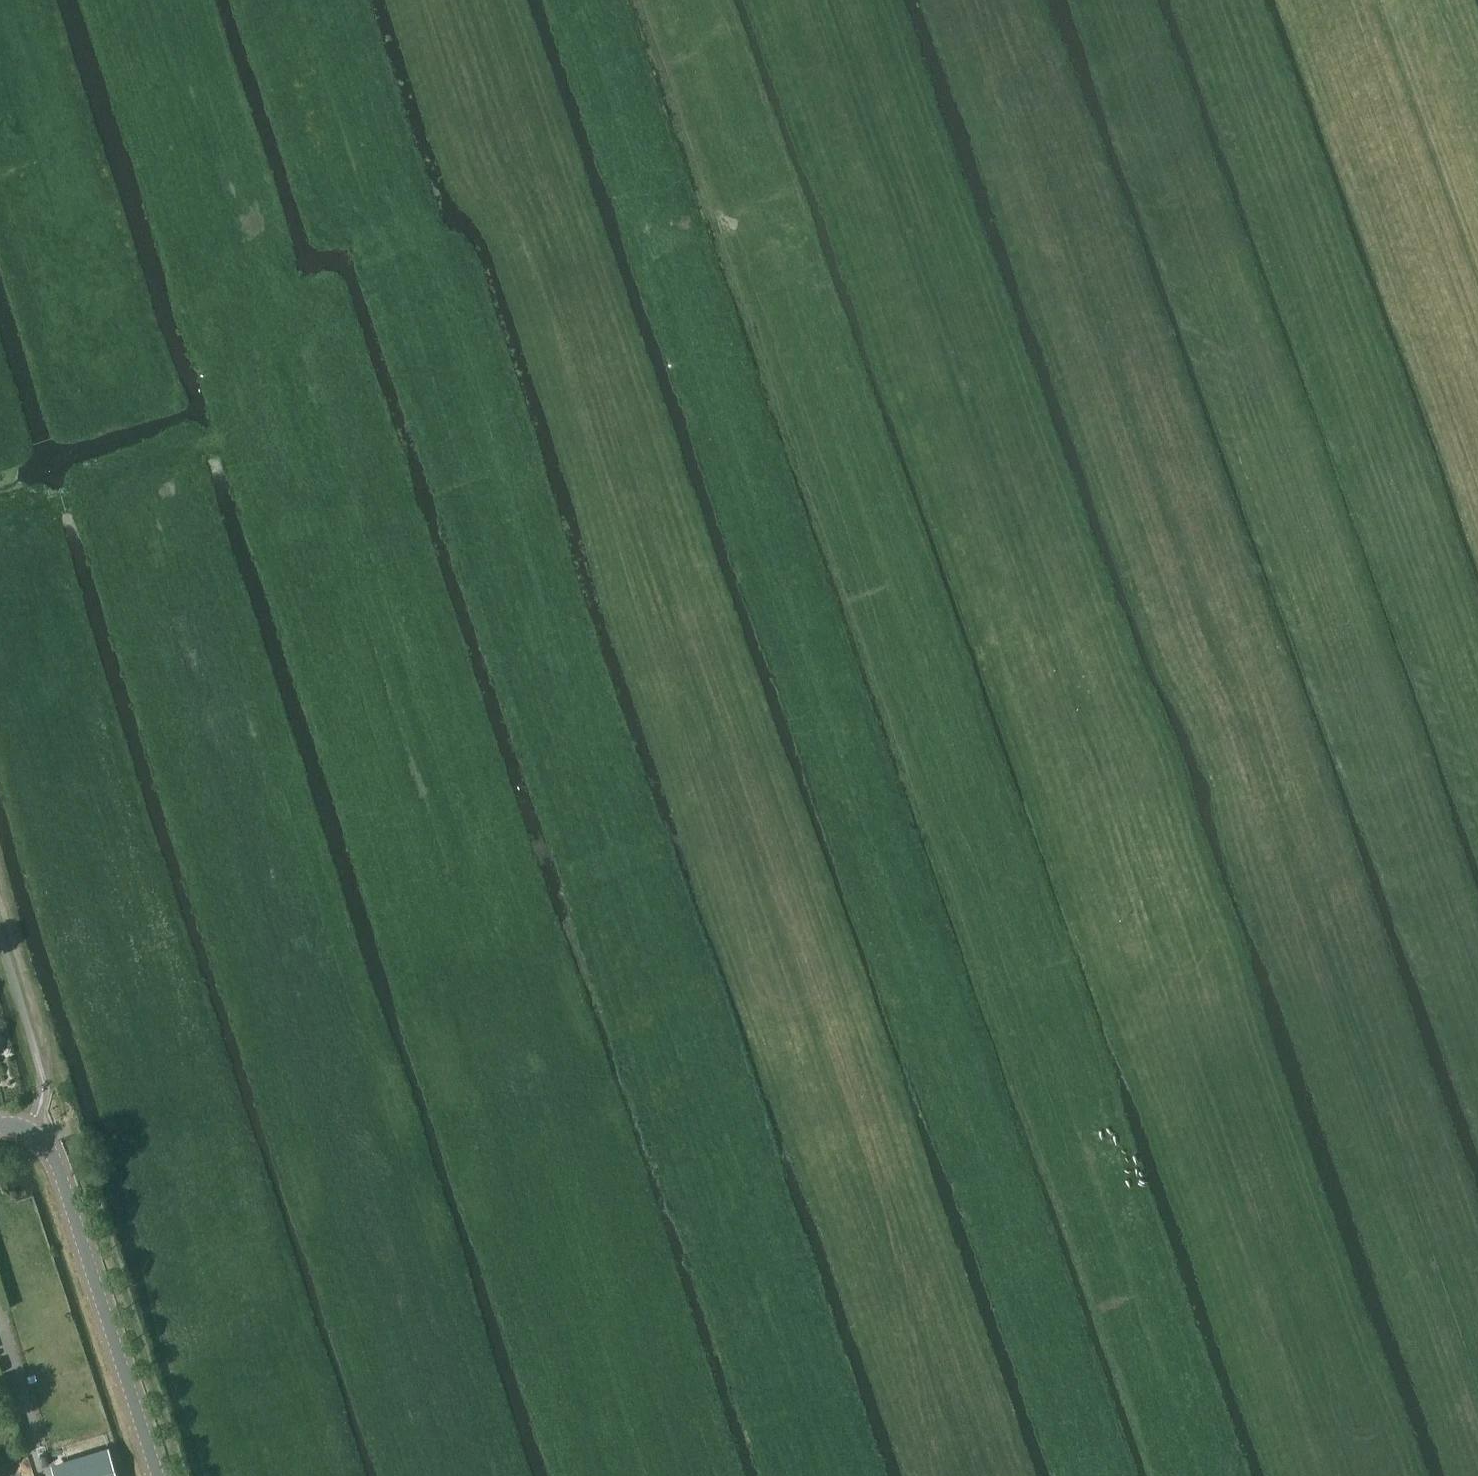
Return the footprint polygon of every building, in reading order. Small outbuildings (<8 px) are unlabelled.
[(18,1313),(22,1322),(36,1318),(32,1308),(18,1313)] [(110,1452),(53,1470),(55,1475),(117,1475),(110,1452)]
